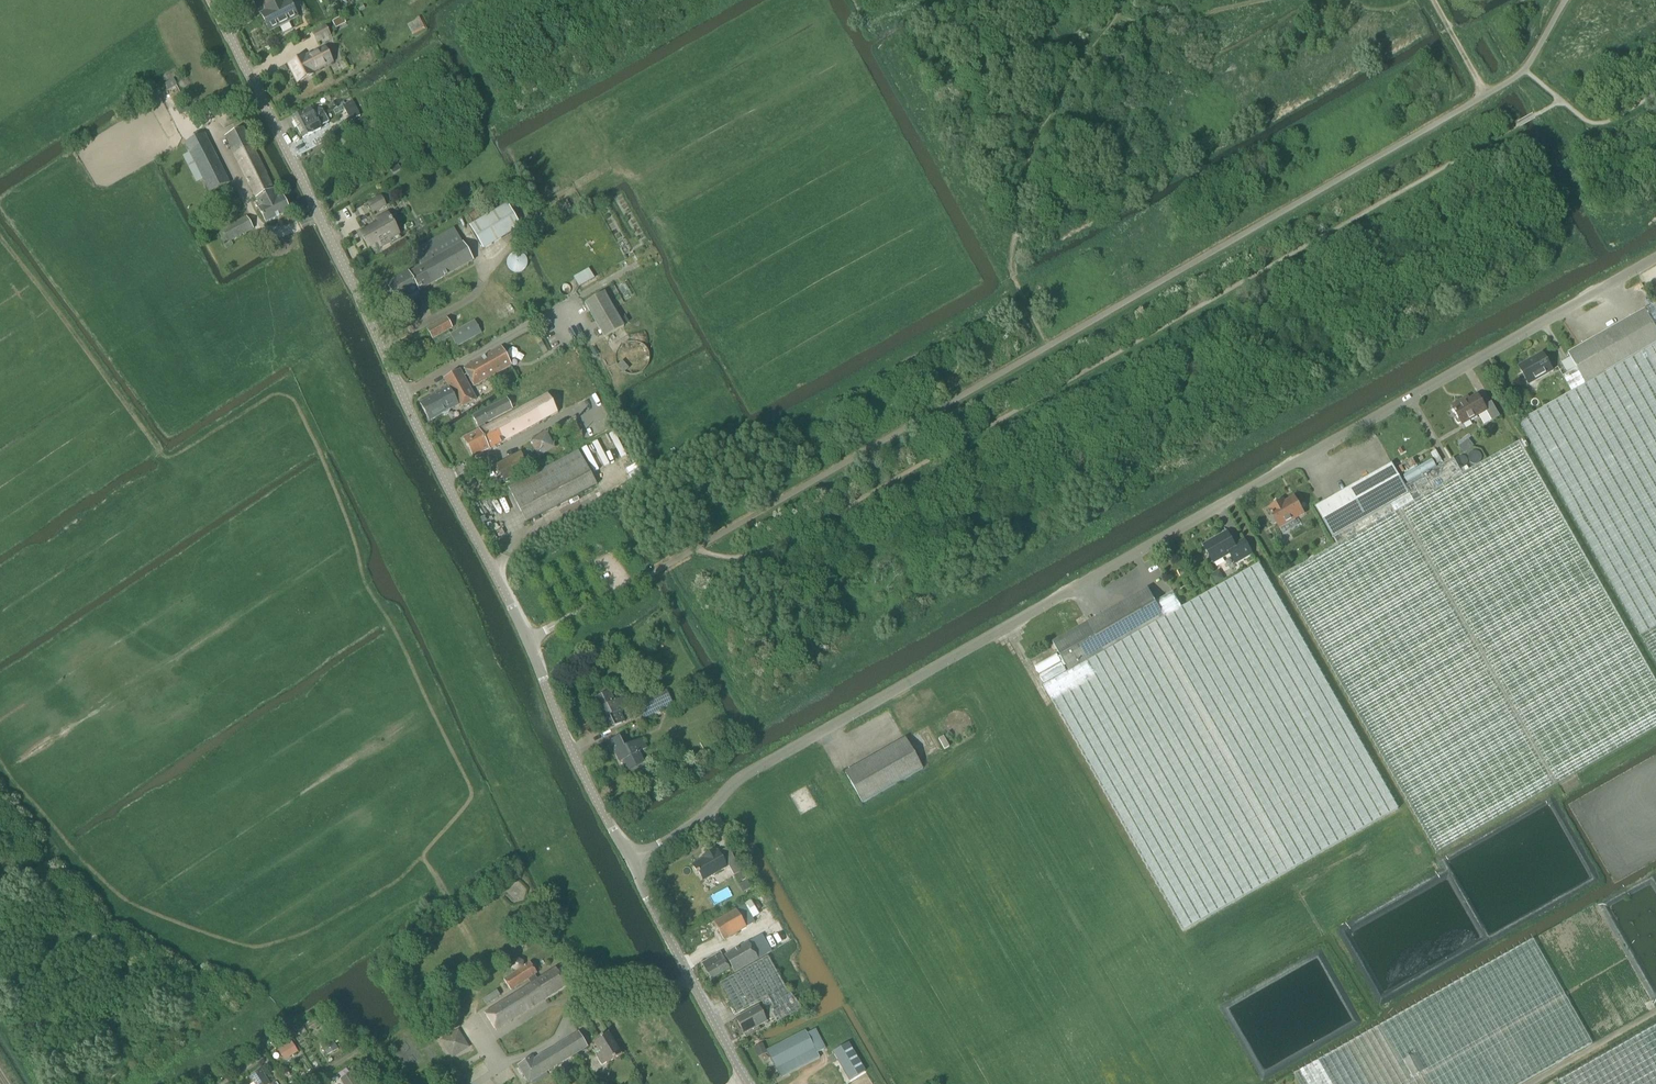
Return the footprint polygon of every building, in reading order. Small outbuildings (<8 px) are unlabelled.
[(261,14),(269,30),(279,25),(283,33),(292,28),(288,20),(296,15),(288,0),(282,3),(281,0),(278,0),(267,6),(269,10),(261,14)] [(329,35),(324,26),(311,33),(316,42),(329,35)] [(304,58),(303,56),(288,64),(297,82),(313,73),(312,72),(331,61),(324,47),(304,58)] [(173,78),(165,84),(168,89),(176,84),(173,78)] [(350,120),(360,115),(352,100),(345,103),(342,105),(345,110),(350,120)] [(186,102),(176,107),(180,114),(190,109),(186,102)] [(342,105),(333,110),(335,115),(345,110),(342,105)] [(314,109),(292,118),(297,128),(324,114),(321,110),(314,109)] [(319,126),(328,122),(324,114),(297,128),(302,138),(320,129),(319,126)] [(243,127),(225,136),(255,197),(273,188),(243,127)] [(204,133),(184,143),(209,192),(229,182),(204,133)] [(398,165),(391,169),(394,173),(400,169),(398,165)] [(282,196),(278,198),(273,188),(255,197),(260,207),(258,208),(265,223),(290,211),(282,196)] [(366,202),(372,213),(387,206),(381,195),(366,202)] [(566,200),(546,212),(551,219),(571,208),(566,200)] [(507,204),(469,226),(483,249),(521,227),(507,204)] [(378,223),(361,232),(363,236),(362,237),(367,247),(378,242),(380,247),(389,242),(390,244),(400,239),(397,232),(392,222),(391,219),(390,220),(387,213),(376,218),(378,223)] [(246,216),(222,230),(229,242),(231,241),(253,228),(246,216)] [(398,276),(391,281),(386,284),(397,303),(409,296),(413,297),(417,295),(418,291),(473,260),(462,242),(453,228),(412,251),(421,265),(413,270),(408,271),(398,276)] [(594,278),(588,268),(573,276),(579,286),(594,278)] [(625,283),(618,287),(624,298),(630,294),(625,283)] [(604,292),(584,303),(604,337),(623,326),(604,292)] [(1655,663),(1655,303),(1645,310),(1645,309),(1568,353),(1577,369),(1563,377),(1571,392),(1519,422),(1655,663)] [(446,318),(426,329),(432,339),(451,328),(446,318)] [(481,333),(474,321),(450,334),(457,346),(481,333)] [(500,347),(463,368),(473,386),(510,365),(500,347)] [(1542,352),(1519,366),(1529,384),(1553,370),(1542,352)] [(444,378),(448,387),(419,403),(429,421),(441,414),(444,416),(449,413),(450,410),(458,405),(459,408),(475,399),(472,393),(459,370),(444,378)] [(546,394),(484,427),(483,423),(511,408),(506,398),(472,416),(479,430),(462,438),(472,457),(556,413),(546,394)] [(1492,401),(1484,406),(1478,394),(1464,402),(1462,400),(1453,405),(1454,408),(1453,408),(1458,416),(1456,417),(1455,419),(1457,423),(1459,424),(1461,423),(1462,424),(1486,411),(1492,420),(1500,416),(1492,401)] [(1468,438),(1459,445),(1464,452),(1473,445),(1468,438)] [(597,441),(582,449),(594,472),(609,464),(597,441)] [(1405,486),(1392,463),(1315,506),(1337,545),(1280,578),(1437,853),(1655,728),(1655,682),(1519,441),(1462,474),(1453,458),(1405,486)] [(578,450),(508,487),(521,511),(526,521),(596,485),(591,474),(578,450)] [(1436,450),(1431,453),(1437,463),(1442,460),(1436,450)] [(520,452),(495,464),(504,481),(528,468),(520,452)] [(1413,459),(1399,467),(1402,473),(1417,465),(1413,459)] [(1272,515),(1270,516),(1274,524),(1277,522),(1279,527),(1304,513),(1295,497),(1286,501),(1284,499),(1279,502),(1270,507),(1272,510),(1270,510),(1272,515)] [(1227,531),(1203,545),(1214,563),(1229,554),(1235,564),(1253,554),(1244,538),(1234,544),(1227,531)] [(1069,671),(1044,686),(1183,931),(1398,808),(1259,563),(1182,607),(1173,592),(1156,602),(1148,588),(1053,642),(1069,671)] [(596,722),(601,733),(625,721),(620,711),(627,707),(622,697),(614,701),(609,690),(592,699),(597,709),(594,710),(598,720),(596,722)] [(626,770),(644,762),(639,752),(647,748),(642,738),(623,746),(618,736),(605,743),(610,753),(613,752),(618,762),(621,760),(626,770)] [(943,736),(939,738),(938,738),(944,749),(945,748),(949,746),(943,736)] [(905,738),(844,772),(861,803),(922,769),(905,738)] [(726,867),(717,850),(716,851),(715,849),(701,857),(702,859),(692,864),(696,872),(695,872),(696,874),(699,872),(703,880),(726,867)] [(734,875),(741,871),(736,861),(728,866),(734,875)] [(715,921),(724,939),(747,927),(755,923),(745,905),(737,909),(715,921)] [(772,950),(771,950),(763,935),(757,938),(725,955),(734,971),(765,953),(772,950)] [(1592,1043),(1533,938),(1293,1074),(1299,1083),(1520,1083),(1592,1043)] [(729,968),(720,952),(701,963),(711,979),(729,968)] [(760,998),(771,1019),(775,1017),(777,1021),(803,1007),(783,986),(769,956),(721,981),(737,1011),(760,998)] [(515,960),(512,962),(512,968),(517,970),(523,966),(523,961),(517,958),(515,960)] [(530,963),(504,979),(511,990),(527,979),(530,983),(484,1013),(495,1030),(566,985),(556,967),(537,979),(534,975),(537,973),(530,963)] [(765,1022),(758,1007),(736,1018),(743,1033),(765,1022)] [(1559,1080),(1561,1083),(1655,1083),(1655,1024),(1559,1080)] [(440,1040),(451,1058),(469,1047),(458,1029),(440,1040)] [(805,1030),(766,1050),(767,1053),(775,1068),(781,1077),(819,1057),(817,1052),(825,1048),(815,1029),(807,1033),(805,1030)] [(593,1042),(600,1053),(596,1055),(602,1065),(606,1063),(622,1054),(608,1032),(593,1041),(593,1042)] [(587,1048),(578,1033),(534,1059),(532,1056),(525,1061),(517,1065),(528,1083),(587,1048)] [(321,1045),(327,1055),(338,1049),(332,1039),(321,1045)] [(284,1060),(298,1052),(291,1041),(278,1049),(284,1060)] [(848,1042),(832,1052),(849,1080),(865,1071),(848,1042)] [(762,1043),(754,1046),(757,1055),(765,1051),(762,1043)] [(261,1069),(250,1076),(255,1083),(269,1083),(270,1083),(261,1069)] [(351,1072),(340,1079),(343,1083),(359,1083),(351,1072)]
